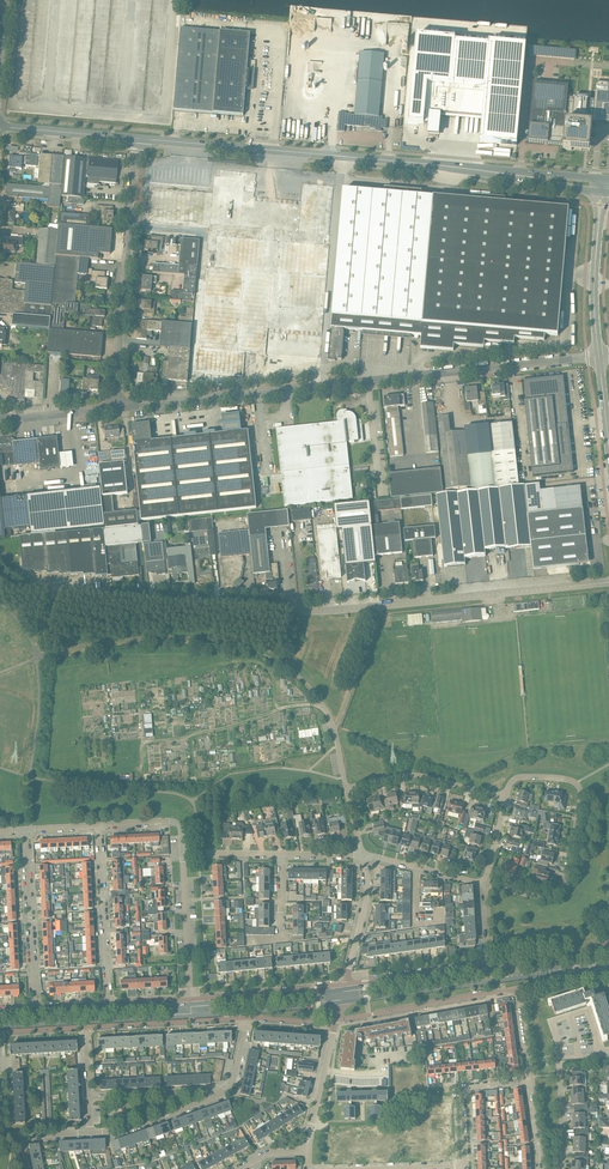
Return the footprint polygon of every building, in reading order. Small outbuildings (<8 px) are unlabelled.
[(15,80),(22,80),(20,104),(85,109),(85,108),(95,109),(95,110),(166,116),(176,0),(22,0),(15,80)] [(250,34),(181,28),(174,110),(243,115),(246,89),(252,90),(254,71),(247,71),(250,34)] [(416,36),(409,123),(429,125),(428,135),(437,136),(439,115),(482,118),(480,143),(517,147),(526,47),(488,44),(488,47),(455,44),(456,39),(416,36)] [(384,55),(360,53),(355,115),(346,114),(346,113),(339,112),(338,125),(338,131),(345,132),(345,125),(361,126),(361,125),(365,125),(365,127),(371,127),(370,128),(376,128),(375,131),(381,131),(381,128),(386,128),(387,122),(387,120),(382,120),(382,117),(379,117),(384,55)] [(528,142),(563,145),(563,150),(572,150),(590,152),(592,127),(593,121),(593,118),(594,118),(608,119),(608,83),(596,82),(594,100),(588,99),(588,97),(586,97),(576,96),(574,96),(574,98),(567,97),(568,86),(555,84),(533,83),(528,142)] [(18,156),(18,145),(4,145),(4,154),(13,154),(13,156),(18,156)] [(16,169),(21,170),(22,164),(26,165),(26,163),(30,163),(30,160),(31,154),(32,147),(23,146),(23,151),(20,151),(20,153),(19,153),(18,158),(10,157),(9,168),(8,171),(16,172),(16,169)] [(38,178),(38,183),(49,184),(61,185),(64,157),(55,156),(53,155),(51,154),(49,155),(40,155),(39,169),(36,169),(35,169),(34,177),(35,178),(38,178)] [(64,157),(61,185),(60,196),(83,198),(85,177),(88,177),(87,184),(97,185),(99,183),(99,182),(116,184),(118,161),(88,159),(87,159),(64,157)] [(204,191),(205,168),(170,166),(169,178),(151,177),(149,207),(164,208),(165,200),(172,200),(173,192),(156,191),(156,188),(169,189),(169,181),(182,181),(181,190),(204,191)] [(213,175),(200,348),(265,353),(267,331),(284,333),(283,339),(291,339),(291,335),(322,338),(333,185),(302,183),(301,201),(256,198),(258,171),(220,168),(219,176),(213,175)] [(59,208),(60,196),(61,185),(49,184),(49,188),(13,185),(7,184),(6,197),(12,197),(48,200),(47,207),(59,208)] [(422,191),(385,188),(384,194),(343,190),(328,361),(335,362),(336,359),(342,360),(344,332),(344,329),(422,336),(421,348),(454,351),(454,345),(484,348),(484,342),(514,344),(515,338),(544,341),(545,335),(558,336),(569,209),(522,205),(505,204),(505,198),(474,196),(474,201),(434,197),(433,198),(421,197),(422,191)] [(104,206),(97,206),(96,214),(104,215),(103,223),(106,223),(112,223),(113,212),(110,211),(110,207),(104,206)] [(15,209),(5,208),(4,222),(14,223),(15,209)] [(58,225),(91,228),(92,216),(59,213),(58,225)] [(58,225),(57,231),(55,256),(88,259),(101,260),(101,259),(98,259),(98,254),(110,255),(112,230),(91,228),(58,225)] [(54,267),(55,256),(57,231),(39,229),(36,265),(54,267)] [(11,237),(10,243),(2,243),(1,252),(16,253),(16,246),(22,246),(23,238),(18,238),(16,237),(11,237)] [(164,237),(155,237),(155,242),(146,242),(145,251),(151,251),(158,252),(159,245),(163,245),(164,237)] [(185,275),(197,276),(200,241),(182,239),(179,265),(161,264),(161,266),(159,265),(159,263),(154,263),(153,272),(185,275)] [(55,256),(54,267),(51,303),(66,304),(75,305),(78,275),(87,275),(87,273),(87,269),(92,270),(92,269),(87,269),(88,259),(55,256)] [(54,267),(36,265),(16,263),(15,283),(25,284),(25,292),(12,291),(13,280),(9,280),(9,278),(5,278),(5,279),(0,279),(0,302),(51,307),(51,303),(54,267)] [(92,271),(92,270),(87,269),(87,273),(91,273),(91,282),(95,282),(95,288),(107,289),(108,279),(103,279),(103,276),(105,276),(105,272),(92,271)] [(197,276),(185,275),(184,292),(171,290),(170,300),(171,300),(181,301),(195,302),(195,295),(197,276)] [(149,277),(143,276),(141,290),(146,291),(147,291),(151,291),(152,291),(152,283),(156,284),(157,278),(149,277)] [(156,302),(141,300),(140,309),(147,310),(147,314),(155,315),(155,308),(156,302)] [(0,302),(0,314),(11,315),(10,326),(23,327),(24,327),(49,330),(51,307),(0,302)] [(66,304),(51,303),(51,307),(49,330),(63,331),(65,314),(66,304)] [(75,305),(66,304),(65,314),(81,315),(82,309),(86,310),(85,316),(94,316),(93,327),(96,327),(102,327),(103,317),(104,317),(105,311),(91,310),(91,306),(75,305)] [(194,309),(187,308),(186,317),(179,317),(178,324),(193,325),(194,309)] [(147,331),(148,321),(139,321),(137,339),(143,339),(147,340),(147,331)] [(162,332),(163,323),(148,321),(147,331),(162,332)] [(162,335),(161,346),(180,348),(190,349),(192,325),(163,323),(162,332),(162,335)] [(2,348),(2,345),(7,345),(8,328),(1,327),(0,327),(0,348),(2,348)] [(63,331),(49,330),(47,353),(65,355),(64,359),(65,359),(64,361),(100,364),(100,363),(103,334),(63,331)] [(164,362),(162,385),(168,385),(168,381),(171,381),(188,382),(190,353),(191,349),(170,347),(169,362),(164,362)] [(46,366),(0,362),(0,385),(3,385),(3,389),(7,389),(7,393),(11,393),(10,396),(18,397),(17,400),(25,400),(25,398),(32,398),(32,397),(43,398),(46,366)] [(157,375),(157,369),(149,368),(148,374),(144,374),(143,385),(157,386),(158,375),(157,375)] [(82,392),(82,393),(86,393),(87,390),(90,390),(98,391),(99,381),(99,375),(95,375),(87,374),(87,378),(83,378),(82,387),(82,392)] [(61,376),(60,395),(68,395),(70,377),(61,376)] [(522,382),(528,429),(566,425),(564,400),(565,400),(565,396),(563,397),(561,378),(523,383),(523,382),(522,382)] [(510,400),(508,384),(491,386),(493,396),(501,395),(501,401),(510,400)] [(478,397),(477,387),(465,388),(467,403),(478,401),(479,405),(486,404),(485,392),(485,396),(478,397)] [(386,414),(391,457),(404,456),(399,412),(397,413),(396,407),(405,406),(404,395),(384,397),(385,408),(387,408),(388,414),(386,414)] [(434,403),(422,404),(427,453),(439,452),(434,403)] [(343,410),(342,410),(341,410),(340,411),(339,411),(339,412),(338,412),(338,413),(337,414),(337,415),(337,416),(337,417),(338,422),(276,429),(281,468),(278,468),(278,471),(281,470),(285,506),(353,499),(347,443),(364,441),(361,420),(365,420),(365,419),(356,420),(356,419),(356,418),(356,417),(355,417),(355,416),(354,416),(354,415),(353,415),(353,414),(352,414),(351,414),(351,413),(350,413),(349,413),(347,413),(344,413),(343,410)] [(133,443),(142,521),(257,508),(248,431),(242,431),(240,413),(223,416),(225,433),(152,441),(150,423),(145,423),(144,424),(142,422),(141,424),(140,424),(131,425),(133,443)] [(450,432),(449,416),(439,417),(446,489),(471,486),(465,431),(450,432)] [(507,487),(519,486),(512,423),(489,425),(492,453),(490,453),(490,454),(468,456),(471,490),(495,488),(499,488),(507,487)] [(529,447),(568,443),(566,425),(528,429),(529,447)] [(118,429),(118,426),(104,428),(105,434),(105,439),(119,437),(124,436),(123,429),(118,429)] [(2,454),(3,466),(14,465),(15,466),(39,463),(37,440),(19,442),(12,442),(12,441),(10,439),(9,439),(9,438),(0,439),(0,454),(2,454)] [(56,438),(37,440),(39,463),(40,470),(60,468),(56,438)] [(568,443),(529,447),(533,476),(566,472),(572,472),(572,471),(571,471),(568,443)] [(107,529),(123,527),(128,527),(139,526),(137,512),(114,514),(113,496),(128,494),(125,463),(112,464),(112,463),(127,461),(125,450),(98,453),(101,481),(107,529)] [(71,453),(57,454),(59,469),(73,468),(71,453)] [(443,493),(441,469),(389,475),(392,499),(443,493)] [(525,486),(528,515),(556,512),(554,489),(540,491),(540,484),(525,486)] [(532,547),(528,515),(525,485),(519,486),(507,487),(499,488),(495,488),(479,490),(443,494),(436,495),(444,567),(465,564),(465,559),(485,556),(485,550),(505,548),(506,550),(532,547)] [(583,509),(580,487),(554,489),(556,512),(583,509)] [(4,538),(5,537),(11,537),(10,530),(31,528),(27,496),(0,499),(0,498),(0,538),(4,538)] [(402,509),(402,510),(414,508),(413,498),(401,499),(402,509)] [(370,502),(372,525),(379,525),(378,511),(402,509),(401,499),(392,500),(370,502)] [(370,502),(334,506),(336,518),(337,530),(342,530),(347,529),(360,528),(372,527),(372,525),(370,502)] [(311,520),(310,508),(293,510),(294,522),(311,520)] [(556,512),(528,515),(534,569),(589,563),(583,509),(556,512)] [(212,518),(189,521),(190,533),(214,531),(212,518)] [(374,545),(375,556),(403,553),(399,523),(379,525),(372,525),(372,527),(374,545)] [(341,577),(336,524),(317,526),(317,531),(322,579),(334,578),(341,577)] [(436,538),(435,526),(404,529),(405,542),(413,541),(415,558),(433,556),(431,539),(436,538)] [(108,565),(110,565),(112,578),(139,575),(136,544),(125,545),(123,527),(107,529),(104,529),(108,565)] [(347,529),(342,530),(346,566),(364,564),(376,563),(373,537),(372,527),(360,528),(347,529)] [(84,576),(96,575),(96,577),(109,576),(108,565),(104,529),(20,537),(23,572),(35,570),(35,572),(47,571),(48,573),(59,572),(60,574),(72,573),(72,575),(84,574),(84,576)] [(222,559),(224,587),(235,585),(237,584),(239,583),(240,580),(244,560),(243,560),(243,555),(252,554),(250,535),(249,532),(219,535),(221,559),(222,559)] [(266,581),(267,590),(277,589),(277,582),(279,581),(278,563),(270,564),(266,534),(250,535),(252,554),(254,574),(258,574),(266,573),(266,581)] [(166,574),(162,542),(144,544),(147,573),(148,573),(147,571),(151,571),(152,574),(159,573),(159,575),(166,574)] [(201,574),(199,556),(210,555),(210,548),(192,549),(192,557),(193,557),(193,560),(195,583),(206,582),(206,585),(215,584),(214,578),(213,578),(212,573),(201,574)] [(169,570),(188,568),(186,555),(168,557),(169,570)] [(319,592),(316,560),(306,561),(307,566),(309,566),(310,575),(309,575),(306,579),(306,586),(309,585),(309,588),(312,587),(313,592),(319,592)] [(346,566),(347,583),(355,580),(358,580),(366,581),(364,564),(346,566)] [(409,580),(407,564),(403,565),(403,566),(395,567),(396,573),(394,574),(395,584),(403,583),(403,579),(405,579),(405,580),(409,580)] [(173,574),(174,583),(179,583),(179,581),(180,581),(181,581),(181,582),(182,582),(183,582),(184,582),(184,581),(185,581),(185,580),(189,580),(188,568),(169,570),(169,574),(173,574)] [(419,571),(419,568),(411,569),(412,580),(415,579),(416,582),(423,581),(422,570),(419,571)] [(513,605),(514,612),(530,610),(539,609),(538,602),(513,605)] [(481,609),(481,608),(431,613),(432,619),(432,623),(462,620),(463,622),(482,620),(483,620),(488,619),(489,617),(489,615),(488,614),(486,614),(486,608),(481,609)] [(422,614),(408,616),(409,625),(423,624),(422,614)] [(145,729),(144,729),(144,737),(153,737),(152,714),(144,715),(145,729)] [(525,807),(527,807),(529,801),(527,801),(529,792),(524,791),(524,792),(520,791),(517,804),(525,807)] [(412,808),(412,792),(405,792),(405,797),(404,797),(404,796),(400,796),(402,804),(412,804),(412,808)] [(422,808),(423,806),(425,796),(425,797),(421,797),(419,797),(420,792),(412,792),(412,808),(422,808)] [(545,800),(544,801),(550,802),(555,802),(554,808),(559,808),(565,809),(567,795),(562,795),(563,793),(552,792),(551,793),(546,792),(545,800)] [(397,799),(396,793),(387,795),(388,799),(384,800),(386,811),(394,809),(393,805),(398,803),(397,799)] [(426,794),(425,796),(423,806),(428,807),(427,810),(427,812),(427,813),(431,815),(433,808),(431,807),(433,799),(429,798),(430,795),(426,794)] [(380,801),(379,797),(368,800),(370,812),(371,812),(370,810),(377,808),(378,810),(384,809),(386,808),(384,800),(380,801)] [(444,799),(437,797),(434,808),(438,809),(438,813),(440,814),(444,799)] [(463,803),(451,800),(448,811),(461,814),(461,812),(463,803)] [(466,812),(464,824),(463,828),(469,829),(469,828),(467,827),(469,819),(470,818),(477,819),(480,808),(473,806),(472,811),(470,810),(469,814),(466,814),(467,812),(466,812)] [(533,809),(530,808),(527,807),(525,807),(524,811),(516,809),(513,818),(522,820),(526,818),(526,816),(531,817),(533,809)] [(480,808),(477,819),(484,821),(484,818),(486,819),(487,815),(485,814),(487,809),(480,808)] [(335,818),(327,819),(328,825),(329,825),(330,833),(331,833),(331,834),(332,834),(335,833),(335,832),(340,831),(339,823),(338,821),(346,820),(344,812),(337,813),(338,818),(335,818)] [(315,821),(313,813),(309,813),(312,829),(315,828),(317,835),(325,834),(323,819),(315,821)] [(273,819),(264,821),(267,836),(272,835),(272,836),(276,835),(275,829),(274,823),(277,823),(276,815),(273,816),(273,819)] [(309,825),(308,822),(302,823),(301,815),(294,816),(296,828),(300,828),(300,830),(301,830),(302,836),(304,836),(305,837),(309,836),(309,835),(310,834),(310,830),(309,824),(309,825)] [(267,836),(264,821),(252,823),(253,827),(256,826),(258,832),(259,838),(263,838),(262,837),(267,836)] [(236,822),(236,828),(236,839),(243,839),(243,832),(245,832),(245,834),(253,835),(249,826),(243,825),(243,824),(242,822),(236,822)] [(236,839),(236,828),(232,828),(233,825),(230,825),(230,823),(224,823),(224,832),(230,832),(229,839),(236,839)] [(282,829),(283,836),(284,836),(285,839),(287,838),(288,839),(291,839),(291,838),(293,837),(293,833),(292,828),(291,823),(282,825),(283,829),(282,829)] [(385,830),(384,824),(380,825),(374,827),(375,832),(379,831),(380,835),(385,837),(384,841),(397,845),(400,834),(385,830)] [(548,824),(547,827),(547,829),(550,830),(554,830),(554,834),(559,835),(560,826),(555,825),(548,824)] [(475,827),(474,831),(481,833),(483,833),(485,827),(475,825),(475,827)] [(510,831),(509,835),(514,836),(518,837),(521,838),(523,830),(528,831),(534,833),(535,829),(529,828),(528,827),(522,826),(521,829),(511,827),(510,831)] [(474,831),(469,829),(463,828),(462,830),(466,831),(465,837),(471,838),(470,843),(473,844),(479,846),(481,838),(473,835),(474,831)] [(413,842),(414,837),(416,831),(410,830),(410,833),(409,836),(404,835),(401,846),(408,847),(410,841),(413,842)] [(557,845),(559,835),(554,834),(554,830),(550,830),(547,844),(551,844),(557,845)] [(154,847),(159,846),(158,834),(150,835),(151,842),(154,842),(154,847)] [(423,845),(425,836),(425,835),(423,835),(420,834),(419,838),(414,837),(413,842),(411,848),(418,850),(420,844),(423,845)] [(134,836),(135,843),(143,843),(142,835),(134,836)] [(143,843),(151,842),(150,835),(142,835),(143,843)] [(119,848),(119,844),(119,836),(111,837),(111,845),(112,848),(118,848),(119,848)] [(123,848),(127,848),(127,836),(119,836),(119,844),(123,844),(123,848)] [(135,843),(134,836),(127,836),(127,848),(127,844),(135,843)] [(430,838),(425,836),(423,845),(421,851),(428,853),(430,846),(433,847),(435,840),(435,838),(430,837),(430,838)] [(73,851),(81,851),(81,847),(79,847),(79,838),(71,839),(71,847),(73,847),(73,851)] [(79,847),(81,847),(81,851),(89,850),(89,846),(87,846),(87,838),(79,838),(79,847)] [(65,851),(65,848),(64,848),(63,839),(56,840),(56,848),(58,848),(62,848),(62,851),(65,851)] [(70,851),(73,851),(73,847),(71,847),(71,839),(63,839),(64,848),(65,848),(69,848),(70,851)] [(520,842),(508,839),(506,846),(514,847),(513,851),(520,853),(521,849),(518,848),(520,842)] [(50,849),(48,849),(48,840),(40,841),(40,844),(40,849),(46,849),(47,852),(50,852),(50,849)] [(58,848),(56,848),(56,840),(48,840),(48,849),(50,849),(54,848),(54,852),(58,852),(58,848)] [(444,845),(445,842),(439,841),(435,840),(433,847),(431,853),(438,855),(439,849),(443,850),(444,845)] [(11,842),(3,843),(3,851),(5,851),(5,854),(13,854),(12,850),(11,850),(11,842)] [(450,844),(449,843),(449,846),(444,845),(443,850),(441,856),(448,858),(449,851),(453,852),(455,845),(454,845),(450,844)] [(473,848),(466,846),(464,855),(465,856),(464,861),(469,863),(469,861),(473,862),(476,853),(471,852),(472,848),(473,848)] [(556,850),(552,850),(544,848),(541,848),(540,852),(539,851),(538,855),(542,856),(553,859),(556,850)] [(524,855),(523,855),(520,865),(525,867),(527,861),(528,859),(529,856),(528,856),(524,855)] [(553,859),(542,856),(541,860),(538,860),(538,864),(548,867),(549,863),(552,864),(553,859)] [(519,859),(515,858),(513,867),(504,865),(502,871),(516,874),(519,859)] [(112,862),(112,869),(124,869),(124,861),(112,862)] [(213,874),(227,873),(226,865),(224,866),(224,862),(219,862),(219,866),(213,866),(213,874)] [(82,871),(90,871),(90,863),(77,864),(77,867),(82,867),(82,871)] [(39,866),(40,874),(52,873),(52,868),(55,868),(55,865),(39,866)] [(543,868),(535,866),(533,873),(538,874),(536,880),(543,881),(543,880),(548,881),(550,874),(542,872),(543,868)] [(0,868),(1,876),(6,876),(13,875),(13,867),(5,868),(0,868)] [(339,878),(352,878),(352,870),(348,870),(348,867),(342,867),(342,874),(339,874),(339,878)] [(150,868),(151,876),(163,876),(163,868),(150,868)] [(297,885),(297,880),(297,870),(289,870),(289,874),(288,874),(287,874),(287,880),(293,880),(293,885),(297,885)] [(52,873),(40,874),(40,881),(52,881),(52,873)] [(214,881),(227,881),(227,873),(213,874),(214,881)] [(14,883),(13,875),(6,876),(1,876),(1,884),(6,883),(14,883)] [(163,876),(151,876),(151,884),(149,888),(162,887),(161,884),(163,884),(163,876)] [(52,881),(40,881),(41,889),(48,889),(48,884),(54,884),(54,883),(64,883),(61,883),(61,880),(54,881),(52,881)] [(420,893),(420,896),(421,896),(421,893),(431,893),(431,882),(425,882),(424,881),(421,881),(421,880),(420,880),(420,893)] [(214,881),(214,889),(220,889),(224,889),(223,881),(227,881),(214,881)] [(431,882),(431,893),(442,893),(442,883),(438,883),(438,882),(431,882)] [(14,883),(6,883),(6,891),(14,890),(14,883)] [(125,883),(113,884),(113,891),(118,891),(118,895),(130,894),(129,890),(122,890),(121,883),(125,883)] [(463,895),(473,894),(472,887),(469,887),(469,886),(462,887),(459,885),(458,885),(459,895),(463,895)] [(91,886),(83,886),(83,894),(91,894),(91,886)] [(164,899),(164,891),(164,887),(162,887),(149,888),(148,888),(150,888),(151,900),(164,899)] [(330,897),(330,892),(330,888),(330,887),(326,887),(326,896),(322,896),(319,896),(319,900),(322,900),(322,899),(328,899),(328,897),(330,897)] [(224,889),(220,889),(214,889),(215,897),(224,896),(224,889)] [(14,890),(6,891),(7,898),(4,898),(15,898),(14,890)] [(270,892),(259,892),(259,900),(270,900),(270,892)] [(335,892),(330,892),(330,897),(328,897),(328,899),(322,899),(322,900),(322,902),(330,903),(330,899),(333,899),(333,893),(335,893),(335,892)] [(352,901),(352,893),(342,893),(342,900),(352,901)] [(83,894),(83,902),(92,901),(91,894),(83,894)] [(130,894),(118,895),(118,899),(114,899),(114,906),(126,906),(126,899),(130,898),(130,894)] [(459,903),(473,902),(473,894),(463,895),(459,895),(459,903)] [(41,904),(54,903),(54,896),(53,896),(41,896),(41,904)] [(15,905),(15,898),(4,898),(5,906),(15,905)] [(157,911),(156,908),(165,907),(164,899),(152,900),(152,904),(149,904),(147,907),(147,912),(148,912),(157,911)] [(92,909),(92,901),(83,902),(84,907),(79,907),(79,910),(92,909)] [(215,910),(224,909),(229,909),(229,901),(215,902),(215,910)] [(464,910),(474,910),(473,902),(459,903),(463,903),(464,910)] [(41,904),(42,912),(50,911),(49,904),(54,903),(41,904)] [(376,906),(376,913),(390,913),(391,913),(391,908),(390,908),(390,903),(386,903),(386,906),(382,906),(376,906)] [(451,903),(445,904),(446,913),(449,912),(449,911),(454,911),(453,903),(451,903)] [(15,905),(5,906),(7,906),(8,913),(15,913),(15,905)] [(216,917),(225,917),(224,909),(215,910),(216,917)] [(464,918),(474,917),(474,910),(464,910),(464,918)] [(50,916),(50,911),(42,912),(42,919),(54,919),(54,916),(50,916)] [(449,912),(446,913),(446,919),(453,918),(454,918),(454,911),(449,911),(449,912)] [(15,913),(8,913),(8,918),(3,918),(3,921),(8,921),(16,921),(15,913)] [(84,916),(84,921),(93,921),(92,913),(79,914),(79,916),(84,916)] [(154,923),(166,922),(165,914),(157,915),(157,923),(154,923)] [(216,917),(216,925),(225,924),(225,917),(216,917)] [(465,925),(475,925),(474,917),(464,918),(465,925)] [(129,920),(115,921),(115,928),(124,928),(123,924),(129,924),(129,920)] [(93,928),(93,921),(84,921),(85,929),(93,928)] [(374,924),(374,927),(376,928),(379,928),(379,929),(380,929),(380,932),(376,932),(376,933),(380,932),(386,931),(391,930),(391,929),(391,921),(390,921),(386,921),(376,921),(376,924),(374,924)] [(42,923),(43,931),(50,930),(50,926),(55,925),(55,922),(48,923),(42,923)] [(166,930),(166,922),(154,923),(154,931),(158,931),(166,930)] [(9,933),(16,932),(16,924),(8,925),(4,925),(4,928),(8,928),(9,933)] [(141,924),(142,935),(149,935),(149,929),(145,930),(144,924),(141,924)] [(225,924),(216,925),(216,932),(226,932),(225,924)] [(322,924),(322,929),(322,934),(326,933),(327,937),(332,937),(333,931),(334,930),(324,931),(324,924),(322,924)] [(465,933),(475,932),(475,925),(465,925),(465,933)] [(85,936),(93,936),(93,928),(85,929),(85,936)] [(308,928),(293,928),(293,936),(294,936),(294,937),(294,941),(303,940),(303,936),(304,929),(308,929),(308,928)] [(322,929),(317,929),(317,934),(319,934),(319,938),(327,937),(326,933),(322,934),(322,929)] [(9,940),(17,940),(16,932),(9,933),(9,940)] [(116,943),(128,943),(128,932),(120,932),(120,936),(116,936),(116,943)] [(226,932),(216,932),(217,940),(226,939),(226,932)] [(475,932),(465,933),(460,933),(460,936),(461,936),(461,937),(466,937),(466,941),(468,941),(468,945),(475,945),(475,940),(476,940),(475,932)] [(440,938),(436,938),(437,948),(445,947),(445,943),(444,934),(440,935),(440,938)] [(86,944),(94,943),(93,936),(85,936),(86,944)] [(155,947),(167,946),(166,938),(154,938),(154,943),(158,943),(159,946),(155,946),(155,947)] [(436,938),(429,939),(430,949),(437,948),(436,938)] [(231,943),(231,939),(226,939),(217,940),(217,948),(226,947),(226,943),(231,943)] [(421,941),(422,950),(430,949),(429,939),(421,941)] [(9,948),(17,947),(17,940),(9,940),(9,948)] [(377,956),(385,955),(383,941),(375,942),(376,947),(377,956)] [(383,941),(385,955),(392,954),(391,945),(384,946),(383,941)] [(415,951),(422,950),(421,941),(414,942),(415,951)] [(407,952),(415,951),(414,942),(406,943),(407,952)] [(86,951),(94,951),(94,943),(86,944),(86,951)] [(400,953),(407,952),(406,943),(399,944),(400,953)] [(362,955),(369,954),(370,957),(377,956),(376,947),(369,948),(368,944),(363,945),(361,952),(362,955)] [(391,945),(392,954),(400,953),(399,944),(391,945)] [(55,953),(55,945),(51,946),(44,946),(44,954),(52,953),(55,953)] [(167,954),(167,946),(155,947),(155,954),(159,954),(167,954)] [(18,955),(17,947),(9,948),(10,955),(18,955)] [(95,958),(94,951),(86,951),(82,952),(82,958),(86,958),(86,959),(95,958)] [(322,954),(323,964),(330,963),(330,959),(331,959),(330,953),(322,954)] [(322,954),(314,955),(315,964),(323,964),(322,954)] [(10,963),(18,963),(18,955),(10,955),(10,963)] [(307,955),(299,956),(300,966),(308,965),(307,955)] [(315,964),(314,955),(307,955),(308,965),(315,964)] [(256,960),(257,970),(265,969),(264,959),(264,958),(264,956),(256,956),(256,960)] [(300,966),(299,956),(292,957),(293,966),(300,966)] [(277,968),(285,967),(284,957),(276,958),(277,968)] [(292,957),(284,957),(285,967),(293,966),(292,957)] [(79,964),(79,967),(95,966),(95,958),(86,959),(87,964),(79,964)] [(264,959),(264,958),(264,959),(265,969),(273,968),(272,959),(264,959)] [(256,960),(249,961),(250,971),(257,970),(256,960)] [(52,961),(45,961),(45,969),(57,968),(57,965),(52,966),(52,961)] [(249,961),(241,962),(242,971),(250,971),(249,961)] [(234,962),(226,963),(227,973),(235,972),(234,962)] [(241,962),(234,962),(235,972),(242,971),(241,962)] [(19,970),(18,963),(10,963),(11,968),(6,968),(6,971),(11,971),(19,970)] [(227,973),(226,963),(218,964),(219,970),(220,973),(227,973)] [(55,977),(48,977),(48,981),(44,981),(45,992),(49,991),(49,994),(57,994),(56,984),(56,981),(56,980),(55,980),(55,977)] [(70,977),(63,977),(63,980),(64,993),(72,993),(71,980),(70,980),(70,977)] [(129,989),(128,977),(120,977),(121,990),(129,989)] [(128,977),(129,989),(136,989),(136,980),(128,980),(128,977)] [(159,978),(151,979),(152,988),(159,988),(159,978)] [(159,978),(159,988),(167,987),(167,978),(159,978)] [(136,989),(144,989),(144,979),(136,980),(136,989)] [(144,979),(144,989),(152,988),(151,979),(144,979)] [(56,981),(56,984),(57,994),(64,993),(63,980),(56,981)] [(72,993),(79,992),(79,983),(71,983),(71,980),(72,993)] [(86,982),(79,983),(79,992),(87,992),(86,982)] [(86,982),(87,992),(94,991),(94,982),(86,982)] [(3,987),(4,996),(11,996),(11,986),(3,987)] [(18,986),(11,986),(11,996),(19,996),(18,986)] [(548,1002),(548,1003),(549,1003),(550,1006),(552,1005),(555,1015),(556,1015),(556,1014),(555,1014),(556,1014),(560,1013),(559,1011),(560,1011),(562,1010),(563,1013),(563,1012),(563,1010),(566,1009),(566,1011),(570,1009),(571,1010),(571,1009),(575,1008),(575,1007),(578,1006),(578,1008),(579,1008),(578,1005),(581,1004),(581,1006),(586,1004),(586,1005),(587,1005),(591,1004),(603,1042),(608,1040),(607,1038),(608,1037),(608,1009),(605,995),(596,998),(595,998),(593,993),(586,995),(585,995),(584,990),(583,990),(548,1001),(548,1002)] [(500,1008),(502,1008),(502,1012),(503,1013),(502,1014),(502,1012),(501,1011),(496,1012),(495,1005),(489,1006),(490,1017),(497,1016),(511,1014),(510,1007),(508,1007),(507,1002),(500,1003),(500,1008)] [(481,1016),(481,1021),(489,1019),(486,1006),(479,1008),(481,1016)] [(481,1016),(479,1008),(472,1009),(475,1023),(478,1022),(478,1021),(481,1021),(481,1016)] [(460,1020),(467,1019),(465,1010),(461,1011),(461,1009),(458,1010),(460,1020)] [(465,1010),(467,1019),(474,1017),(475,1023),(472,1009),(465,1010)] [(451,1013),(452,1021),(460,1020),(458,1010),(454,1011),(455,1012),(451,1013)] [(445,1023),(452,1021),(451,1013),(447,1013),(447,1012),(444,1012),(444,1014),(445,1023)] [(445,1023),(444,1014),(437,1015),(439,1028),(446,1026),(445,1023)] [(504,1022),(512,1021),(511,1014),(497,1016),(490,1017),(491,1019),(498,1018),(502,1018),(502,1017),(503,1016),(504,1022)] [(423,1018),(424,1026),(431,1025),(430,1017),(429,1015),(426,1016),(426,1017),(423,1018)] [(437,1015),(430,1017),(431,1025),(432,1029),(439,1028),(437,1015)] [(424,1026),(423,1018),(415,1019),(417,1031),(416,1031),(419,1046),(427,1045),(427,1043),(424,1026)] [(411,1031),(409,1020),(402,1022),(403,1025),(364,1032),(364,1033),(361,1033),(361,1030),(355,1031),(355,1034),(345,1032),(341,1069),(355,1071),(356,1064),(353,1064),(355,1044),(355,1038),(359,1039),(359,1041),(362,1042),(362,1039),(365,1038),(366,1042),(411,1034),(411,1031)] [(493,1028),(493,1031),(513,1029),(512,1021),(504,1022),(500,1023),(501,1027),(493,1028)] [(506,1037),(514,1036),(513,1029),(493,1031),(494,1034),(501,1033),(502,1037),(506,1037)] [(223,1033),(223,1042),(232,1042),(231,1040),(231,1033),(231,1032),(227,1033),(223,1033)] [(223,1042),(223,1033),(215,1034),(215,1043),(223,1042)] [(320,1038),(253,1033),(253,1036),(252,1036),(252,1042),(314,1047),(314,1050),(311,1050),(311,1054),(308,1054),(308,1057),(311,1057),(311,1058),(318,1058),(319,1047),(320,1041),(320,1038)] [(195,1035),(190,1035),(191,1044),(199,1044),(198,1034),(195,1034),(195,1035)] [(198,1034),(199,1044),(207,1043),(206,1034),(202,1034),(198,1034)] [(215,1034),(206,1034),(207,1043),(215,1043),(215,1034)] [(182,1035),(174,1036),(175,1045),(183,1045),(182,1035)] [(190,1035),(182,1035),(183,1045),(191,1044),(190,1035)] [(154,1037),(154,1046),(159,1046),(160,1055),(165,1055),(164,1046),(163,1046),(163,1044),(162,1044),(162,1043),(162,1037),(162,1036),(158,1036),(158,1037),(154,1037)] [(175,1045),(174,1036),(170,1036),(166,1036),(167,1044),(166,1044),(166,1046),(175,1045)] [(503,1041),(503,1042),(495,1043),(495,1046),(501,1045),(515,1043),(514,1036),(506,1037),(507,1040),(503,1041)] [(138,1047),(146,1047),(146,1037),(138,1038),(138,1047)] [(146,1037),(146,1047),(154,1046),(154,1037),(146,1037)] [(122,1048),(130,1047),(129,1038),(125,1038),(121,1039),(122,1048)] [(129,1038),(130,1047),(138,1047),(138,1038),(133,1038),(129,1038)] [(106,1049),(105,1040),(101,1040),(101,1039),(97,1040),(97,1048),(97,1049),(103,1049),(106,1049)] [(106,1049),(114,1048),(113,1039),(105,1040),(106,1049)] [(114,1048),(122,1048),(121,1039),(113,1039),(114,1048)] [(76,1043),(60,1044),(60,1053),(71,1052),(75,1052),(77,1052),(77,1046),(76,1046),(76,1043)] [(501,1045),(501,1048),(503,1047),(503,1052),(516,1050),(515,1043),(501,1045)] [(60,1044),(43,1045),(43,1054),(60,1053),(60,1044)] [(26,1045),(9,1046),(10,1049),(9,1049),(10,1056),(12,1055),(15,1055),(27,1055),(26,1045)] [(26,1045),(27,1055),(43,1054),(43,1045),(26,1045)] [(249,1050),(248,1057),(261,1060),(257,1059),(258,1052),(250,1050),(249,1050)] [(504,1057),(496,1058),(497,1060),(517,1058),(516,1050),(503,1052),(504,1057)] [(487,1061),(488,1069),(496,1068),(494,1055),(491,1056),(492,1061),(487,1061)] [(260,1064),(261,1060),(248,1057),(246,1065),(259,1067),(260,1064)] [(287,1059),(286,1075),(287,1075),(297,1076),(297,1071),(306,1072),(312,1072),(313,1064),(307,1064),(298,1063),(299,1058),(294,1058),(294,1059),(287,1059)] [(517,1058),(497,1060),(497,1065),(498,1068),(502,1068),(502,1063),(508,1062),(508,1063),(509,1063),(510,1066),(510,1071),(515,1070),(515,1071),(519,1071),(517,1058)] [(449,1065),(450,1073),(458,1072),(457,1064),(457,1061),(449,1062),(449,1065)] [(480,1062),(480,1070),(488,1069),(487,1061),(480,1062)] [(427,1075),(435,1074),(434,1062),(434,1067),(430,1067),(430,1062),(426,1062),(427,1075)] [(435,1074),(443,1074),(442,1066),(441,1062),(434,1062),(435,1074)] [(472,1063),(473,1070),(480,1070),(480,1062),(472,1063)] [(465,1071),(464,1063),(457,1064),(458,1072),(465,1071)] [(465,1071),(473,1070),(472,1063),(464,1063),(465,1071)] [(259,1067),(246,1065),(245,1072),(254,1074),(254,1070),(259,1071),(260,1068),(259,1067)] [(442,1066),(443,1074),(450,1073),(449,1065),(442,1066)] [(52,1123),(49,1070),(39,1071),(42,1123),(45,1123),(43,1074),(46,1073),(49,1123),(52,1123)] [(67,1071),(68,1088),(77,1087),(76,1070),(68,1071),(67,1071)] [(252,1081),(254,1074),(245,1072),(243,1079),(252,1081)] [(22,1073),(20,1074),(13,1074),(14,1091),(23,1090),(22,1073)] [(586,1085),(586,1073),(572,1073),(572,1078),(571,1078),(571,1085),(586,1085)] [(145,1088),(144,1079),(144,1075),(137,1075),(137,1079),(137,1088),(137,1089),(137,1088),(142,1088),(145,1088)] [(209,1075),(201,1076),(202,1085),(202,1084),(207,1084),(209,1085),(209,1084),(209,1082),(209,1075)] [(165,1087),(169,1086),(172,1087),(172,1086),(172,1077),(164,1078),(165,1087)] [(152,1078),(152,1087),(152,1088),(152,1087),(157,1087),(160,1087),(159,1078),(152,1078)] [(252,1081),(243,1079),(242,1087),(251,1089),(252,1081)] [(107,1081),(99,1081),(100,1091),(100,1090),(104,1090),(105,1090),(107,1090),(107,1081)] [(115,1089),(115,1081),(107,1081),(107,1090),(108,1090),(112,1089),(112,1090),(115,1090),(115,1089)] [(300,1081),(298,1088),(308,1090),(310,1083),(300,1081)] [(289,1086),(285,1085),(281,1084),(281,1091),(284,1091),(284,1093),(287,1093),(289,1086)] [(586,1085),(571,1085),(571,1086),(573,1086),(573,1090),(572,1090),(572,1097),(583,1097),(583,1092),(587,1092),(586,1085)] [(68,1088),(69,1105),(78,1104),(77,1087),(68,1088)] [(251,1089),(242,1087),(240,1094),(249,1096),(251,1089)] [(308,1090),(298,1088),(297,1096),(306,1098),(308,1090)] [(515,1094),(515,1098),(523,1097),(522,1089),(509,1091),(509,1094),(515,1094)] [(23,1090),(14,1091),(14,1108),(24,1107),(23,1090)] [(388,1101),(388,1097),(388,1093),(388,1092),(377,1092),(377,1090),(373,1091),(373,1092),(352,1093),(352,1091),(347,1091),(347,1093),(337,1093),(336,1093),(337,1103),(337,1102),(348,1102),(348,1107),(344,1108),(345,1108),(345,1119),(356,1119),(355,1119),(355,1108),(355,1107),(352,1107),(352,1102),(373,1101),(373,1106),(370,1107),(371,1118),(370,1118),(370,1119),(381,1118),(380,1118),(380,1107),(381,1107),(377,1106),(377,1101),(388,1101)] [(475,1095),(476,1102),(484,1102),(484,1098),(488,1098),(488,1097),(488,1094),(475,1095)] [(524,1104),(523,1097),(515,1098),(511,1099),(512,1106),(524,1104)] [(574,1105),(574,1109),(588,1108),(587,1101),(584,1101),(583,1097),(572,1097),(572,1105),(574,1105)] [(221,1104),(224,1113),(231,1110),(228,1101),(225,1103),(221,1104)] [(476,1102),(476,1110),(488,1110),(488,1102),(484,1102),(476,1102)] [(297,1105),(291,1109),(296,1117),(302,1113),(301,1111),(303,1109),(304,1105),(298,1103),(297,1105)] [(69,1105),(70,1122),(79,1121),(78,1104),(69,1105)] [(217,1115),(224,1113),(221,1104),(218,1105),(214,1107),(214,1106),(214,1107),(217,1115)] [(525,1112),(524,1104),(512,1106),(513,1114),(517,1113),(525,1112)] [(217,1115),(214,1107),(214,1106),(211,1108),(207,1109),(210,1118),(211,1122),(218,1120),(217,1116),(217,1115)] [(24,1107),(14,1108),(15,1124),(18,1124),(25,1124),(24,1107)] [(290,1122),(296,1117),(291,1109),(287,1111),(285,1108),(282,1110),(283,1112),(290,1122)] [(590,1120),(590,1116),(588,1116),(588,1113),(588,1109),(588,1108),(574,1109),(575,1114),(573,1114),(573,1121),(585,1121),(590,1120)] [(210,1118),(207,1109),(204,1110),(200,1112),(200,1111),(200,1112),(203,1120),(210,1118)] [(476,1118),(484,1117),(488,1117),(488,1110),(476,1110),(476,1118)] [(193,1114),(196,1123),(203,1120),(200,1112),(200,1111),(197,1112),(197,1113),(193,1114)] [(283,1126),(290,1122),(283,1112),(284,1113),(278,1117),(283,1126)] [(526,1119),(525,1112),(517,1113),(518,1121),(526,1119)] [(193,1114),(190,1115),(186,1116),(186,1117),(189,1126),(192,1124),(193,1126),(194,1126),(194,1128),(197,1127),(196,1123),(193,1114)] [(189,1126),(186,1117),(186,1116),(183,1117),(183,1118),(179,1119),(179,1118),(179,1119),(182,1128),(189,1126)] [(271,1121),(277,1130),(283,1126),(278,1117),(271,1121)] [(229,1127),(230,1130),(237,1127),(236,1123),(234,1118),(231,1120),(233,1126),(229,1127)] [(608,1118),(598,1118),(598,1120),(599,1128),(608,1127),(608,1118)] [(172,1121),(171,1121),(175,1131),(179,1129),(180,1131),(183,1130),(182,1128),(179,1119),(176,1120),(172,1121)] [(515,1129),(519,1128),(527,1127),(526,1119),(518,1121),(514,1121),(515,1129)] [(265,1125),(270,1134),(277,1130),(271,1121),(265,1125)] [(575,1129),(575,1133),(589,1133),(589,1125),(585,1125),(585,1121),(573,1121),(574,1129),(575,1129)] [(164,1124),(160,1126),(160,1125),(160,1126),(163,1135),(170,1132),(167,1123),(164,1124)] [(163,1135),(160,1126),(160,1125),(157,1127),(153,1128),(154,1130),(156,1137),(163,1135)] [(259,1129),(264,1138),(270,1134),(265,1125),(259,1129)] [(331,1125),(330,1132),(342,1133),(345,1133),(345,1127),(331,1125)] [(520,1136),(528,1135),(527,1127),(519,1128),(520,1136)] [(156,1137),(154,1130),(153,1128),(150,1129),(146,1130),(147,1134),(149,1139),(156,1137)] [(243,1139),(237,1142),(242,1150),(249,1147),(244,1138),(245,1137),(241,1129),(239,1130),(243,1139)] [(264,1138),(259,1129),(252,1134),(257,1142),(264,1138)] [(147,1134),(146,1130),(143,1131),(139,1133),(139,1132),(139,1133),(142,1142),(144,1146),(151,1144),(149,1139),(147,1134)] [(380,1130),(366,1132),(367,1139),(370,1138),(381,1136),(380,1130)] [(142,1142),(139,1133),(139,1132),(136,1134),(132,1135),(135,1144),(142,1142)] [(330,1132),(330,1138),(341,1139),(344,1140),(344,1139),(343,1139),(343,1135),(343,1133),(345,1134),(345,1133),(342,1133),(330,1132)] [(485,1132),(477,1133),(477,1141),(490,1140),(490,1137),(485,1137),(485,1132)] [(574,1138),(574,1145),(585,1145),(585,1141),(589,1141),(589,1133),(575,1133),(575,1138),(574,1138)] [(135,1144),(132,1135),(129,1136),(125,1138),(125,1137),(125,1138),(127,1145),(128,1147),(129,1150),(136,1148),(135,1144)] [(529,1142),(528,1135),(520,1136),(521,1140),(516,1140),(517,1144),(529,1142)] [(370,1138),(367,1139),(370,1139),(371,1144),(370,1145),(368,1145),(371,1145),(382,1143),(381,1136),(370,1138)] [(121,1149),(128,1147),(127,1145),(125,1138),(125,1137),(122,1139),(118,1140),(121,1149)] [(330,1138),(329,1145),(340,1146),(343,1146),(344,1140),(341,1139),(330,1138)] [(97,1154),(97,1150),(97,1140),(93,1141),(89,1141),(89,1140),(89,1141),(90,1150),(91,1155),(97,1154)] [(105,1150),(104,1140),(101,1140),(97,1140),(97,1150),(97,1154),(105,1154),(107,1167),(103,1167),(103,1168),(108,1168),(112,1168),(109,1149),(105,1150)] [(115,1141),(111,1143),(111,1142),(110,1142),(114,1154),(122,1151),(121,1149),(118,1140),(115,1141)] [(67,1152),(67,1142),(64,1142),(60,1142),(59,1142),(60,1152),(67,1152)] [(231,1145),(236,1154),(242,1150),(237,1142),(231,1145)] [(371,1145),(368,1145),(369,1152),(375,1151),(376,1152),(380,1151),(380,1150),(383,1149),(382,1143),(371,1145)] [(30,1150),(30,1153),(40,1152),(39,1150),(38,1144),(36,1144),(37,1144),(29,1146),(29,1145),(29,1150),(30,1150)] [(229,1158),(236,1154),(231,1145),(224,1149),(229,1158)] [(329,1145),(328,1151),(332,1152),(332,1153),(336,1154),(336,1152),(340,1153),(340,1146),(343,1146),(340,1146),(329,1145)] [(478,1153),(486,1152),(486,1148),(490,1148),(490,1145),(477,1145),(478,1153)] [(575,1152),(575,1157),(588,1158),(589,1150),(585,1150),(585,1145),(574,1145),(573,1152),(575,1152)] [(186,1151),(188,1157),(191,1156),(188,1148),(188,1147),(184,1148),(179,1150),(180,1154),(186,1151)] [(522,1151),(522,1155),(530,1155),(529,1147),(517,1148),(517,1151),(522,1151)] [(217,1153),(222,1161),(229,1158),(224,1149),(217,1153)] [(32,1161),(41,1160),(40,1152),(30,1153),(32,1161)] [(216,1165),(222,1161),(217,1153),(211,1156),(216,1165)] [(523,1163),(530,1162),(530,1155),(522,1155),(523,1163)] [(204,1160),(209,1168),(216,1165),(211,1156),(204,1160)] [(572,1168),(577,1168),(584,1168),(584,1165),(588,1166),(588,1158),(575,1157),(574,1161),(573,1161),(572,1168)] [(41,1160),(32,1161),(33,1168),(35,1168),(43,1168),(41,1160)] [(204,1160),(197,1164),(200,1168),(208,1168),(209,1168),(204,1160)]
